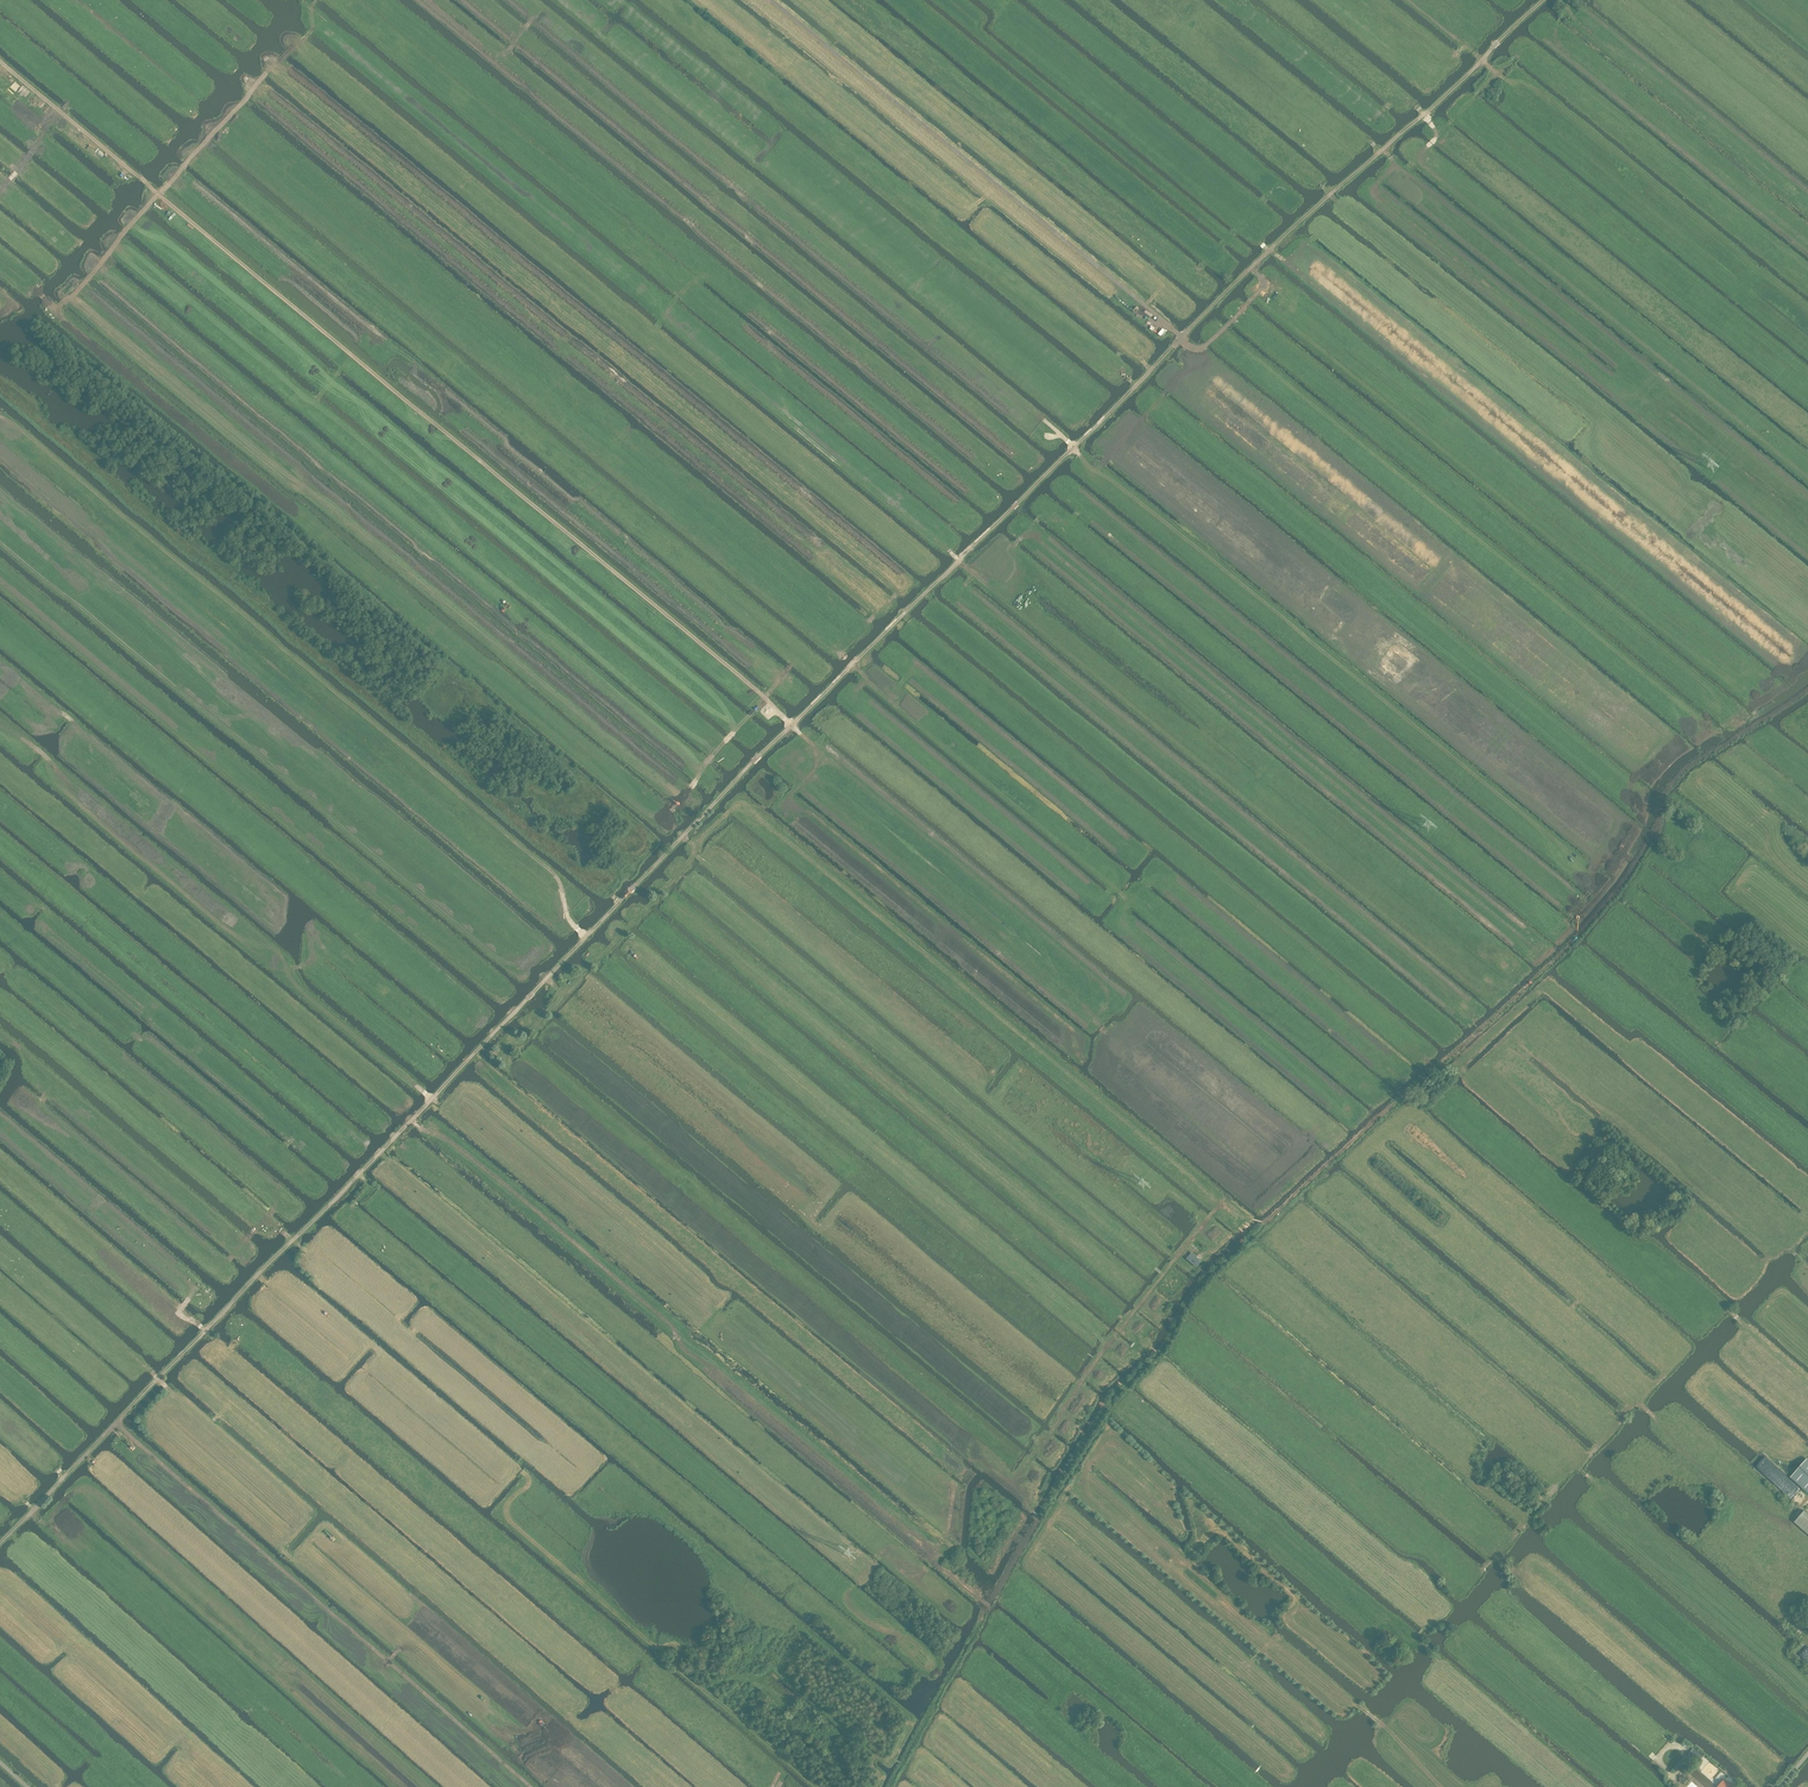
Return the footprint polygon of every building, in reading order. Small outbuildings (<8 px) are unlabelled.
[(1191,1253),(1186,1259),(1196,1267),(1202,1261),(1191,1253)] [(1791,1477),(1807,1492),(1807,1460),(1807,1459),(1791,1477)] [(1689,1754),(1699,1762),(1704,1756),(1694,1748),(1689,1754)] [(1724,1779),(1717,1786),(1734,1786),(1724,1779)]
